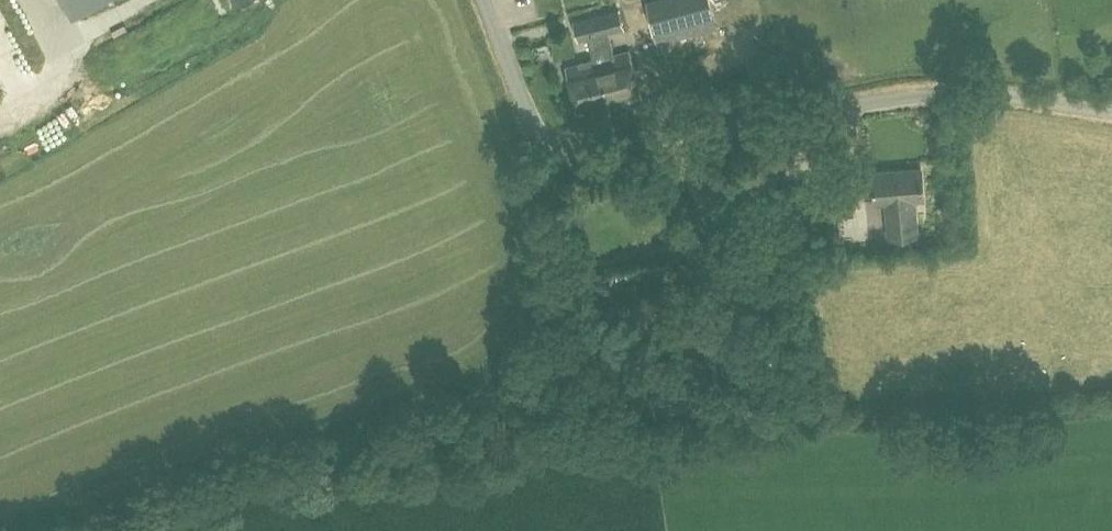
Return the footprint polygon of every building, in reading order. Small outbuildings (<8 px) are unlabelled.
[(73,15),(101,0),(65,0),(73,15)] [(696,0),(651,0),(648,1),(657,36),(703,25),(696,0)] [(574,22),(579,40),(588,38),(594,60),(567,67),(580,114),(644,97),(631,50),(615,54),(609,32),(624,28),(619,9),(574,22)] [(873,171),(875,195),(875,202),(885,201),(889,237),(918,234),(915,199),(924,198),(921,167),(873,171)] [(786,188),(788,208),(799,207),(797,186),(786,188)]
